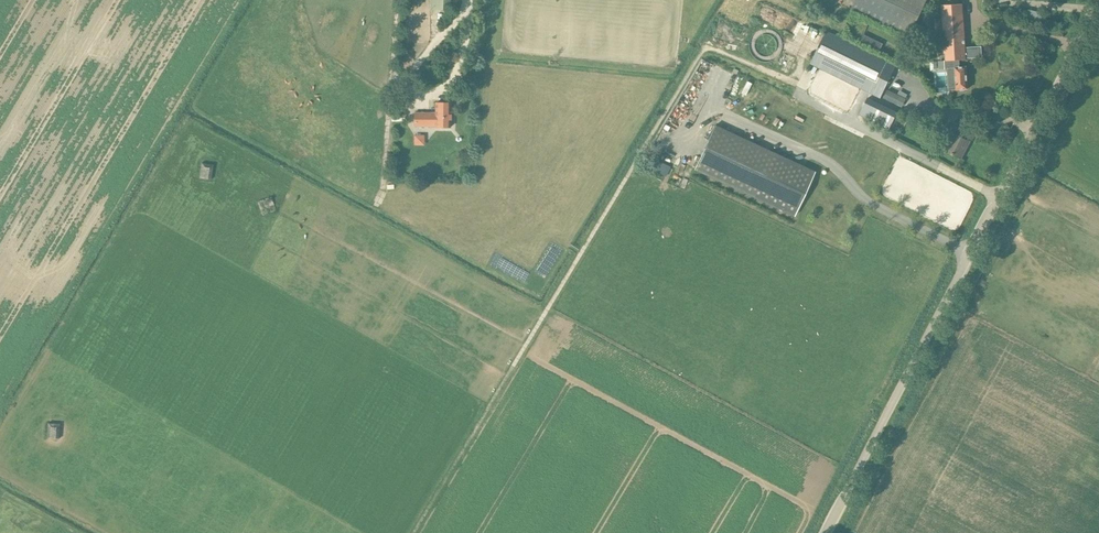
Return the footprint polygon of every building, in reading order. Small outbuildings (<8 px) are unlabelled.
[(431,10),(449,11),(449,0),(431,0),(431,10)] [(852,10),(898,31),(910,36),(917,21),(927,0),(856,0),(852,10)] [(943,31),(945,61),(945,69),(948,69),(949,90),(957,89),(957,90),(968,89),(967,67),(960,67),(960,60),(966,60),(963,4),(952,5),(942,5),(943,19),(935,19),(935,32),(943,31)] [(1043,26),(1046,14),(1028,10),(1025,22),(1043,26)] [(896,66),(829,33),(826,32),(811,63),(881,98),(896,66)] [(864,34),(859,43),(879,52),(884,44),(864,34)] [(1031,49),(1025,54),(1031,60),(1037,54),(1031,49)] [(888,89),(883,98),(901,108),(906,99),(898,94),(888,89)] [(860,115),(890,129),(899,114),(868,98),(860,115)] [(414,113),(414,124),(414,126),(436,127),(450,127),(451,103),(436,103),(436,114),(429,114),(429,113),(414,113)] [(392,117),(392,122),(406,122),(406,110),(400,110),(400,117),(392,117)] [(897,118),(894,125),(899,127),(902,120),(897,118)] [(946,151),(951,154),(961,159),(970,142),(958,136),(962,129),(949,122),(943,134),(953,139),(946,151)] [(715,125),(694,170),(795,217),(816,172),(715,125)] [(414,146),(424,145),(424,135),(413,135),(414,146)] [(212,166),(200,165),(198,180),(210,181),(212,166)] [(272,198),(260,204),(265,215),(277,210),(272,198)] [(60,425),(48,425),(48,441),(60,441),(60,425)]
